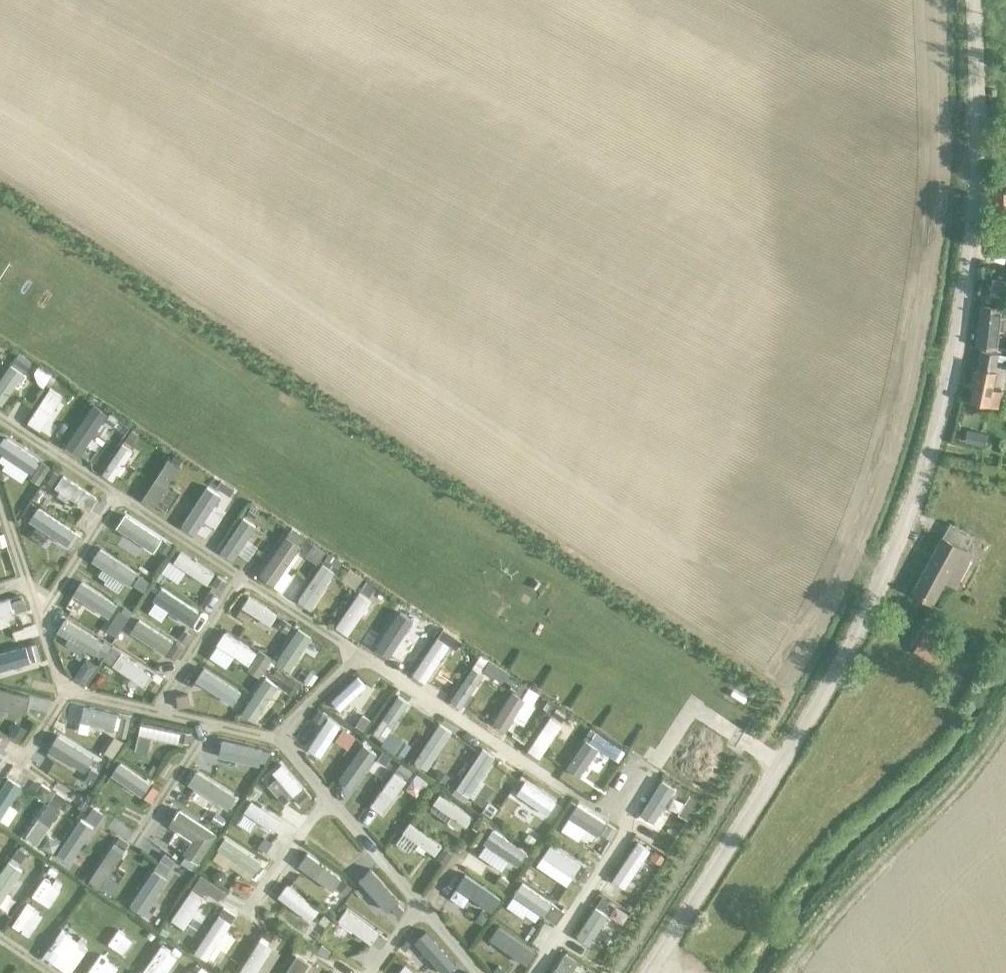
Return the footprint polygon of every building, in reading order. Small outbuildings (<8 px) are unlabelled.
[(1000,331),(1001,319),(997,318),(999,308),(980,306),(975,346),(993,348),(996,331),(1000,331)] [(1002,362),(1003,356),(980,351),(969,401),(996,407),(1000,390),(992,389),(998,361),(1002,362)] [(967,431),(965,442),(983,446),(985,434),(967,431)] [(912,591),(931,602),(943,580),(953,585),(970,554),(966,551),(973,537),(948,523),(912,591)] [(951,634),(927,621),(914,645),(937,658),(951,634)] [(216,835),(178,810),(169,824),(193,839),(183,854),(197,863),(216,835)]
